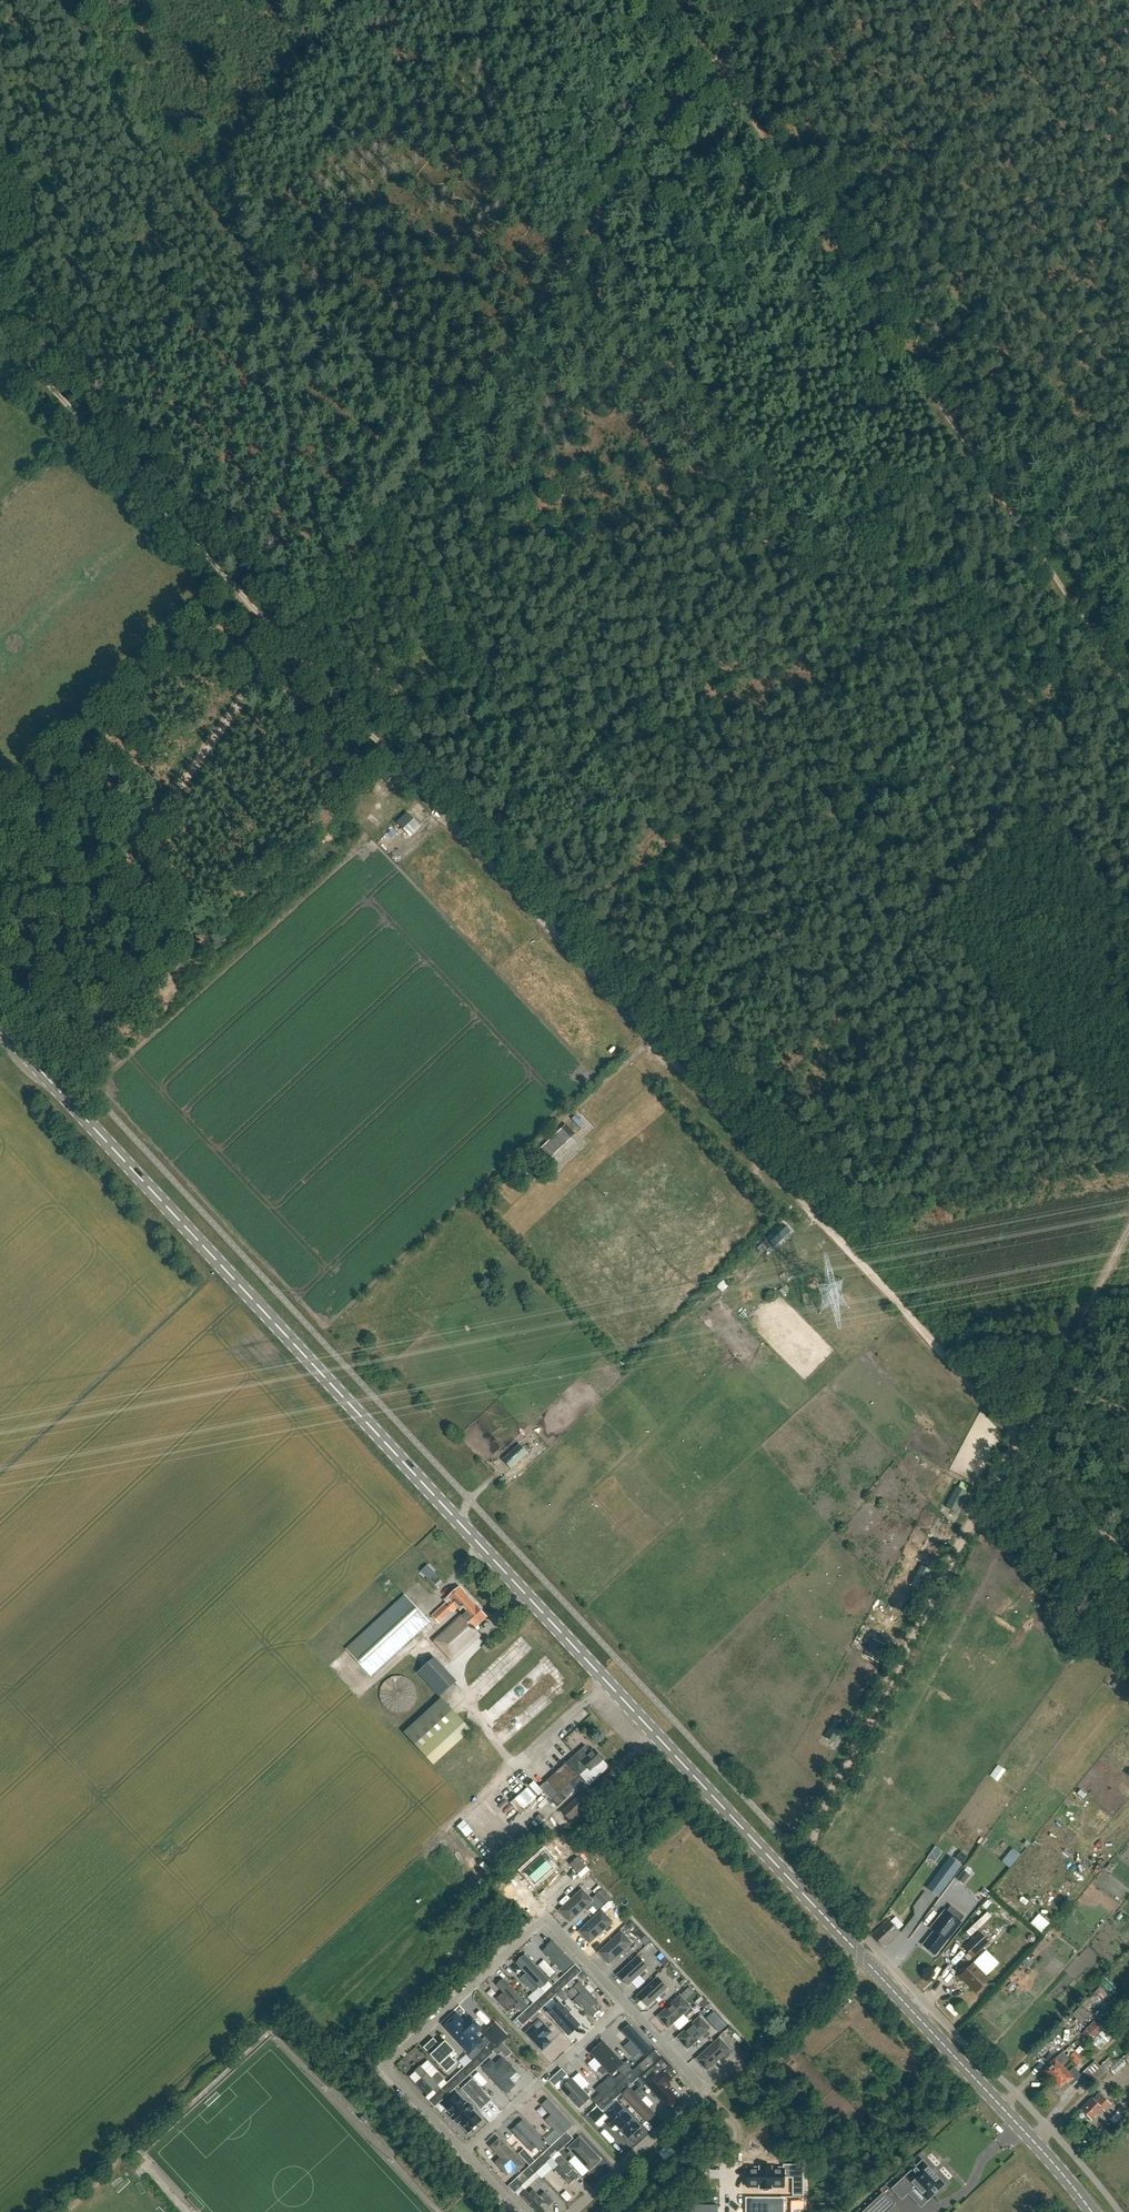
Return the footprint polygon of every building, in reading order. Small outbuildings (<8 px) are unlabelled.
[(407,813),(397,822),(410,836),(420,827),(407,813)] [(346,865),(340,869),(343,875),(350,871),(346,865)] [(585,1126),(576,1116),(562,1128),(562,1129),(538,1151),(547,1161),(585,1126)] [(767,1239),(774,1247),(790,1231),(783,1223),(767,1239)] [(753,1264),(764,1254),(756,1246),(746,1256),(753,1264)] [(558,1281),(562,1277),(543,1258),(539,1262),(558,1281)] [(753,1269),(747,1262),(743,1265),(739,1261),(729,1270),(740,1282),(753,1269)] [(511,1468),(527,1453),(519,1444),(502,1459),(511,1468)] [(957,1487),(946,1508),(956,1513),(967,1493),(957,1487)] [(428,1565),(422,1572),(427,1577),(433,1570),(428,1565)] [(464,1565),(459,1576),(465,1579),(470,1569),(464,1565)] [(920,1565),(910,1586),(921,1591),(931,1571),(920,1565)] [(434,1641),(453,1662),(480,1636),(474,1629),(487,1617),(475,1605),(465,1594),(465,1593),(459,1587),(448,1598),(451,1601),(447,1605),(446,1603),(432,1616),(439,1624),(449,1615),(455,1621),(434,1641)] [(371,1677),(430,1622),(404,1595),(345,1649),(371,1677)] [(520,1638),(484,1670),(491,1677),(526,1645),(520,1638)] [(874,1640),(866,1656),(878,1661),(885,1646),(874,1640)] [(396,1713),(398,1713),(399,1713),(401,1712),(403,1712),(404,1711),(406,1711),(407,1710),(409,1709),(411,1707),(412,1706),(413,1705),(413,1704),(414,1702),(415,1701),(415,1700),(415,1699),(416,1698),(416,1696),(416,1694),(416,1692),(416,1691),(415,1690),(415,1689),(415,1687),(414,1687),(413,1685),(413,1684),(412,1683),(411,1682),(410,1681),(409,1680),(408,1679),(406,1678),(404,1677),(401,1676),(400,1676),(398,1676),(396,1676),(393,1676),(391,1677),(388,1678),(387,1679),(385,1681),(383,1682),(382,1685),(381,1686),(381,1687),(380,1688),(380,1689),(379,1691),(379,1692),(379,1694),(379,1695),(379,1696),(379,1698),(380,1699),(380,1700),(380,1701),(381,1702),(382,1704),(383,1705),(383,1706),(384,1707),(386,1709),(388,1710),(390,1711),(391,1712),(394,1712),(396,1713)] [(853,1692),(862,1696),(867,1683),(858,1679),(853,1692)] [(431,1765),(470,1730),(439,1696),(401,1731),(431,1765)] [(825,1738),(834,1743),(845,1723),(836,1718),(825,1738)] [(571,1729),(561,1736),(568,1744),(577,1737),(571,1729)] [(590,1754),(584,1747),(540,1787),(556,1804),(557,1807),(577,1789),(576,1787),(572,1782),(579,1775),(589,1786),(602,1775),(595,1767),(603,1759),(595,1750),(590,1754)] [(496,1785),(504,1779),(501,1774),(493,1781),(496,1785)] [(524,1809),(537,1797),(527,1788),(515,1799),(524,1809)] [(478,1799),(489,1811),(499,1801),(488,1790),(478,1799)] [(561,1811),(569,1820),(591,1801),(582,1792),(561,1811)] [(838,1809),(845,1814),(851,1806),(844,1801),(838,1809)] [(465,1822),(472,1832),(486,1821),(479,1811),(465,1822)] [(826,1839),(834,1842),(842,1820),(833,1817),(826,1839)] [(448,1855),(461,1877),(467,1873),(455,1851),(448,1855)] [(546,1852),(524,1871),(535,1883),(553,1868),(548,1862),(552,1858),(546,1852)] [(950,1858),(934,1879),(945,1887),(961,1866),(950,1858)] [(577,1860),(571,1865),(582,1876),(587,1870),(577,1860)] [(956,1879),(961,1883),(969,1875),(963,1870),(956,1879)] [(554,1909),(580,1885),(567,1871),(541,1895),(554,1909)] [(909,1886),(904,1892),(911,1897),(916,1891),(909,1886)] [(582,1889),(559,1911),(570,1922),(585,1908),(588,1911),(593,1907),(590,1904),(593,1901),(582,1889)] [(604,1905),(611,1898),(602,1889),(595,1895),(604,1905)] [(960,1892),(949,1895),(952,1908),(964,1904),(960,1892)] [(893,1909),(898,1913),(907,1903),(901,1899),(893,1909)] [(978,1912),(985,1921),(995,1912),(988,1904),(978,1912)] [(613,1922),(602,1910),(579,1932),(590,1944),(605,1930),(607,1933),(612,1928),(610,1925),(613,1922)] [(935,1955),(947,1940),(946,1940),(959,1924),(944,1912),(931,1929),(934,1931),(923,1945),(935,1955)] [(625,1924),(630,1919),(625,1915),(621,1919),(625,1924)] [(886,1945),(900,1932),(888,1919),(872,1935),(882,1945),(884,1943),(886,1945)] [(598,1953),(609,1965),(624,1951),(627,1954),(632,1949),(629,1946),(632,1943),(621,1932),(598,1953)] [(973,1957),(989,1942),(980,1932),(964,1948),(973,1957)] [(645,1945),(650,1941),(646,1936),(641,1940),(645,1945)] [(542,1951),(563,1973),(573,1963),(553,1941),(542,1951)] [(526,1954),(517,1962),(526,1972),(520,1978),(534,1993),(548,1980),(526,1954)] [(647,1974),(644,1971),(648,1967),(638,1956),(618,1974),(628,1985),(639,1975),(642,1978),(647,1974)] [(665,1967),(670,1962),(665,1957),(660,1962),(665,1967)] [(976,1993),(989,1981),(973,1963),(960,1976),(976,1993)] [(573,1976),(580,1970),(582,1971),(575,1965),(568,1972),(569,1973),(573,1977),(573,1976)] [(415,1980),(423,1972),(418,1967),(410,1976),(415,1980)] [(562,1980),(565,1983),(567,1985),(575,1978),(573,1976),(573,1977),(569,1973),(562,1980)] [(503,1977),(496,1983),(503,1991),(496,1998),(508,2011),(515,2004),(521,2011),(526,2006),(528,2004),(503,1977)] [(565,1983),(562,1980),(561,1978),(557,1981),(562,1987),(565,1983)] [(648,2007),(659,1997),(662,2000),(666,1995),(664,1992),(667,1989),(657,1978),(637,1996),(648,2007)] [(684,1988),(689,1983),(685,1979),(680,1983),(684,1988)] [(562,1987),(557,1981),(554,1984),(553,1985),(555,1987),(558,1990),(560,1988),(562,1987)] [(579,1981),(574,1986),(580,1993),(574,1999),(591,2016),(597,2010),(592,2005),(597,1999),(579,1981)] [(1097,1985),(1079,2000),(1086,2010),(1105,1995),(1097,1985)] [(548,1993),(547,1993),(551,1997),(552,1999),(560,1992),(558,1990),(555,1987),(548,1993)] [(688,1996),(683,1990),(679,1994),(680,1995),(684,2000),(688,1996)] [(551,1997),(547,1993),(548,1993),(546,1992),(538,1999),(540,2000),(543,2004),(544,2003),(551,1997)] [(691,2013),(688,2010),(691,2007),(684,2000),(680,1995),(657,2017),(668,2029),(683,2015),(686,2018),(691,2013)] [(699,2004),(704,2000),(701,1996),(695,2001),(698,2005),(699,2004)] [(537,2003),(541,2009),(545,2005),(544,2003),(543,2004),(540,2000),(537,2003)] [(560,2000),(547,2011),(568,2034),(581,2023),(571,2012),(575,2008),(569,2001),(564,2005),(560,2000)] [(704,2009),(709,2005),(704,2000),(699,2004),(704,2009)] [(533,2007),(536,2010),(536,2011),(538,2012),(541,2009),(537,2003),(535,2005),(533,2007)] [(536,2011),(536,2010),(533,2007),(531,2005),(524,2012),(525,2014),(529,2017),(536,2011)] [(1072,2014),(1081,2023),(1089,2016),(1080,2007),(1072,2014)] [(463,2019),(458,2014),(445,2027),(469,2052),(482,2039),(476,2033),(482,2028),(469,2014),(463,2019)] [(525,2014),(518,2020),(517,2019),(521,2024),(523,2026),(530,2019),(529,2017),(525,2014)] [(654,2016),(649,2020),(656,2027),(661,2022),(654,2016)] [(687,2050),(703,2036),(705,2039),(710,2034),(708,2031),(711,2029),(700,2017),(677,2038),(687,2050)] [(723,2031),(728,2026),(724,2021),(719,2026),(723,2031)] [(1090,2041),(1102,2029),(1094,2021),(1082,2033),(1090,2041)] [(542,2050),(551,2042),(546,2036),(552,2031),(543,2022),(538,2027),(534,2023),(525,2032),(542,2050)] [(628,2022),(617,2033),(641,2059),(653,2049),(628,2022)] [(494,2025),(485,2034),(496,2046),(506,2037),(494,2025)] [(1091,2042),(1099,2050),(1113,2036),(1104,2028),(1091,2042)] [(719,2038),(696,2059),(707,2071),(722,2057),(725,2060),(730,2056),(727,2053),(730,2050),(719,2038)] [(447,2046),(457,2056),(461,2052),(452,2041),(447,2046)] [(625,2064),(604,2041),(592,2052),(613,2075),(625,2064)] [(492,2051),(494,2053),(496,2056),(501,2052),(506,2047),(502,2042),(492,2051)] [(743,2052),(748,2047),(743,2042),(738,2047),(743,2052)] [(485,2058),(492,2051),(494,2053),(492,2051),(487,2046),(480,2053),(481,2055),(482,2054),(485,2058)] [(1080,2046),(1074,2051),(1078,2055),(1083,2050),(1080,2046)] [(652,2063),(654,2064),(661,2057),(655,2050),(655,2051),(656,2052),(649,2059),(652,2062),(652,2063)] [(1048,2068),(1045,2071),(1053,2079),(1065,2068),(1062,2064),(1069,2058),(1068,2057),(1063,2052),(1063,2051),(1056,2058),(1046,2067),(1048,2068)] [(1074,2051),(1069,2057),(1076,2065),(1082,2060),(1078,2055),(1074,2051)] [(474,2061),(477,2065),(479,2066),(487,2059),(485,2058),(482,2054),(481,2055),(474,2061)] [(442,2071),(452,2070),(450,2056),(440,2058),(442,2071)] [(652,2063),(652,2062),(649,2059),(648,2057),(640,2064),(642,2066),(645,2069),(652,2063)] [(1095,2084),(1109,2070),(1115,2064),(1108,2057),(1100,2066),(1095,2061),(1083,2072),(1095,2084)] [(1109,2070),(1115,2075),(1127,2064),(1121,2058),(1115,2064),(1109,2070)] [(447,2082),(427,2059),(408,2075),(429,2098),(447,2082)] [(477,2065),(474,2061),(473,2059),(472,2060),(465,2067),(467,2068),(470,2072),(470,2071),(477,2065)] [(495,2059),(485,2069),(501,2085),(507,2080),(501,2073),(505,2069),(495,2059)] [(634,2072),(638,2076),(637,2076),(639,2078),(647,2071),(645,2069),(642,2066),(634,2072)] [(1065,2068),(1053,2079),(1060,2087),(1067,2081),(1071,2085),(1082,2075),(1074,2067),(1069,2072),(1065,2068)] [(460,2075),(463,2078),(464,2080),(472,2073),(470,2071),(470,2072),(467,2068),(460,2075)] [(550,2081),(555,2086),(567,2075),(562,2069),(550,2081)] [(657,2075),(654,2071),(644,2080),(668,2106),(678,2097),(664,2083),(670,2077),(663,2069),(657,2075)] [(637,2076),(638,2076),(634,2072),(633,2071),(625,2078),(627,2079),(630,2083),(637,2076)] [(463,2078),(460,2075),(458,2073),(450,2080),(452,2082),(455,2085),(456,2085),(463,2078)] [(461,2087),(481,2109),(492,2099),(472,2077),(461,2087)] [(579,2108),(590,2098),(587,2095),(590,2092),(586,2088),(583,2090),(572,2079),(561,2089),(579,2108)] [(620,2086),(623,2090),(624,2091),(632,2084),(630,2083),(627,2079),(620,2086)] [(488,2081),(482,2086),(487,2093),(493,2088),(488,2081)] [(445,2088),(448,2092),(450,2094),(456,2087),(457,2087),(456,2085),(455,2085),(452,2082),(445,2088)] [(611,2091),(603,2084),(595,2091),(599,2095),(592,2101),(596,2105),(604,2098),(605,2099),(612,2093),(611,2091)] [(623,2090),(620,2086),(618,2084),(611,2091),(612,2093),(616,2096),(623,2090)] [(448,2092),(445,2088),(443,2087),(436,2094),(437,2095),(438,2095),(441,2099),(441,2098),(448,2092)] [(654,2114),(631,2088),(623,2095),(646,2121),(654,2114)] [(1111,2104),(1099,2092),(1092,2099),(1081,2110),(1091,2120),(1102,2109),(1104,2111),(1111,2104)] [(468,2133),(482,2120),(473,2110),(474,2109),(467,2102),(466,2103),(457,2093),(443,2106),(452,2116),(452,2117),(458,2124),(459,2123),(468,2133)] [(616,2096),(612,2093),(605,2099),(605,2100),(608,2103),(610,2105),(617,2098),(616,2096)] [(437,2095),(430,2102),(429,2100),(435,2107),(443,2100),(441,2098),(441,2099),(438,2095),(437,2095)] [(548,2098),(542,2104),(551,2114),(545,2120),(560,2136),(573,2125),(548,2098)] [(608,2103),(605,2100),(605,2099),(604,2098),(596,2105),(602,2112),(601,2110),(608,2103)] [(640,2127),(616,2100),(604,2112),(609,2117),(605,2121),(611,2127),(615,2124),(628,2138),(640,2127)] [(522,2119),(511,2129),(531,2151),(536,2146),(539,2150),(545,2144),(522,2119)] [(573,2138),(567,2132),(559,2139),(561,2140),(564,2144),(565,2144),(572,2137),(573,2139),(573,2138)] [(512,2171),(518,2177),(527,2168),(498,2137),(489,2146),(499,2157),(495,2161),(508,2175),(512,2171)] [(601,2160),(580,2137),(568,2148),(571,2151),(568,2154),(572,2159),(575,2156),(589,2171),(601,2160)] [(554,2147),(557,2151),(558,2152),(559,2152),(566,2145),(565,2144),(564,2144),(561,2140),(554,2147)] [(546,2154),(550,2157),(557,2151),(554,2147),(552,2145),(551,2147),(545,2152),(546,2154)] [(535,2161),(528,2154),(523,2158),(530,2166),(535,2161)] [(544,2166),(551,2159),(550,2157),(546,2154),(539,2160),(539,2161),(542,2164),(544,2166)] [(554,2168),(568,2183),(578,2174),(561,2155),(555,2160),(559,2164),(554,2168)] [(532,2168),(532,2167),(535,2171),(542,2164),(539,2161),(539,2160),(538,2159),(530,2166),(532,2168)] [(943,2186),(944,2185),(943,2183),(943,2184),(924,2163),(923,2162),(921,2163),(922,2163),(894,2188),(893,2189),(894,2190),(901,2197),(902,2198),(903,2197),(915,2186),(926,2199),(927,2200),(929,2199),(943,2186)] [(793,2165),(793,2195),(803,2195),(803,2165),(801,2165),(793,2165)] [(535,2171),(532,2167),(532,2168),(530,2169),(528,2171),(533,2176),(537,2172),(535,2171)] [(747,2168),(747,2188),(760,2188),(760,2189),(771,2189),(771,2188),(784,2188),(784,2168),(771,2168),(771,2167),(760,2167),(760,2168),(747,2168)] [(529,2179),(533,2176),(528,2171),(525,2174),(524,2174),(528,2178),(529,2179)] [(517,2181),(520,2184),(521,2184),(528,2178),(524,2174),(525,2174),(523,2172),(515,2179),(517,2181)] [(514,2193),(522,2186),(521,2184),(520,2184),(517,2181),(510,2188),(508,2186),(514,2193)] [(525,2188),(520,2194),(537,2211),(543,2211),(546,2210),(540,2204),(544,2200),(532,2186),(527,2190),(525,2188)] [(894,2206),(883,2194),(864,2211),(887,2211),(894,2206)] [(783,2199),(747,2199),(747,2211),(783,2211),(783,2199)]
